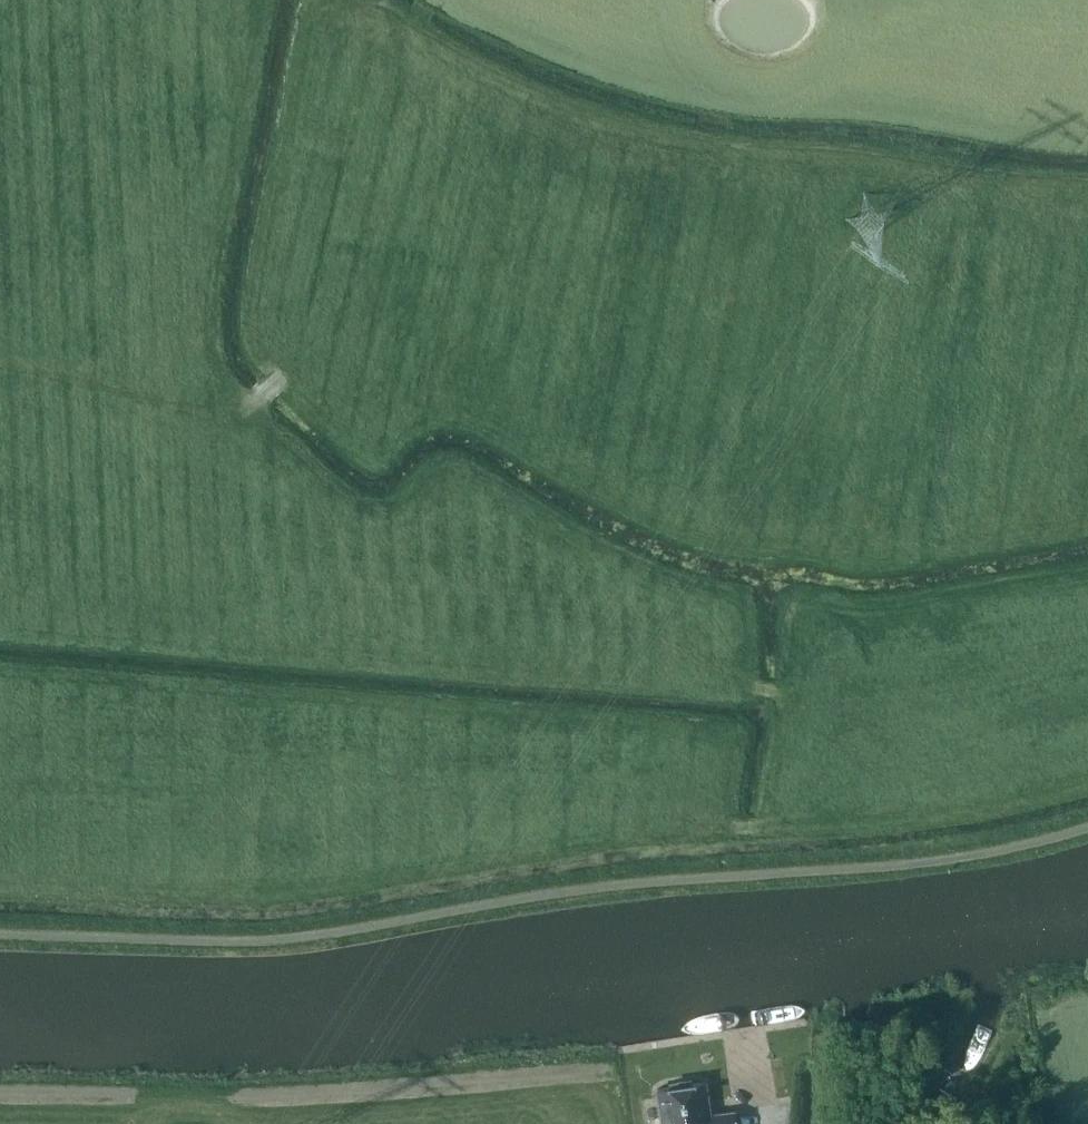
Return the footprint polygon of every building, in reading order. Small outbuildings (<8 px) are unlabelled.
[(657,1088),(662,1123),(735,1123),(733,1111),(709,1114),(704,1081),(691,1083),(690,1079),(670,1082),(670,1086),(657,1088)]
